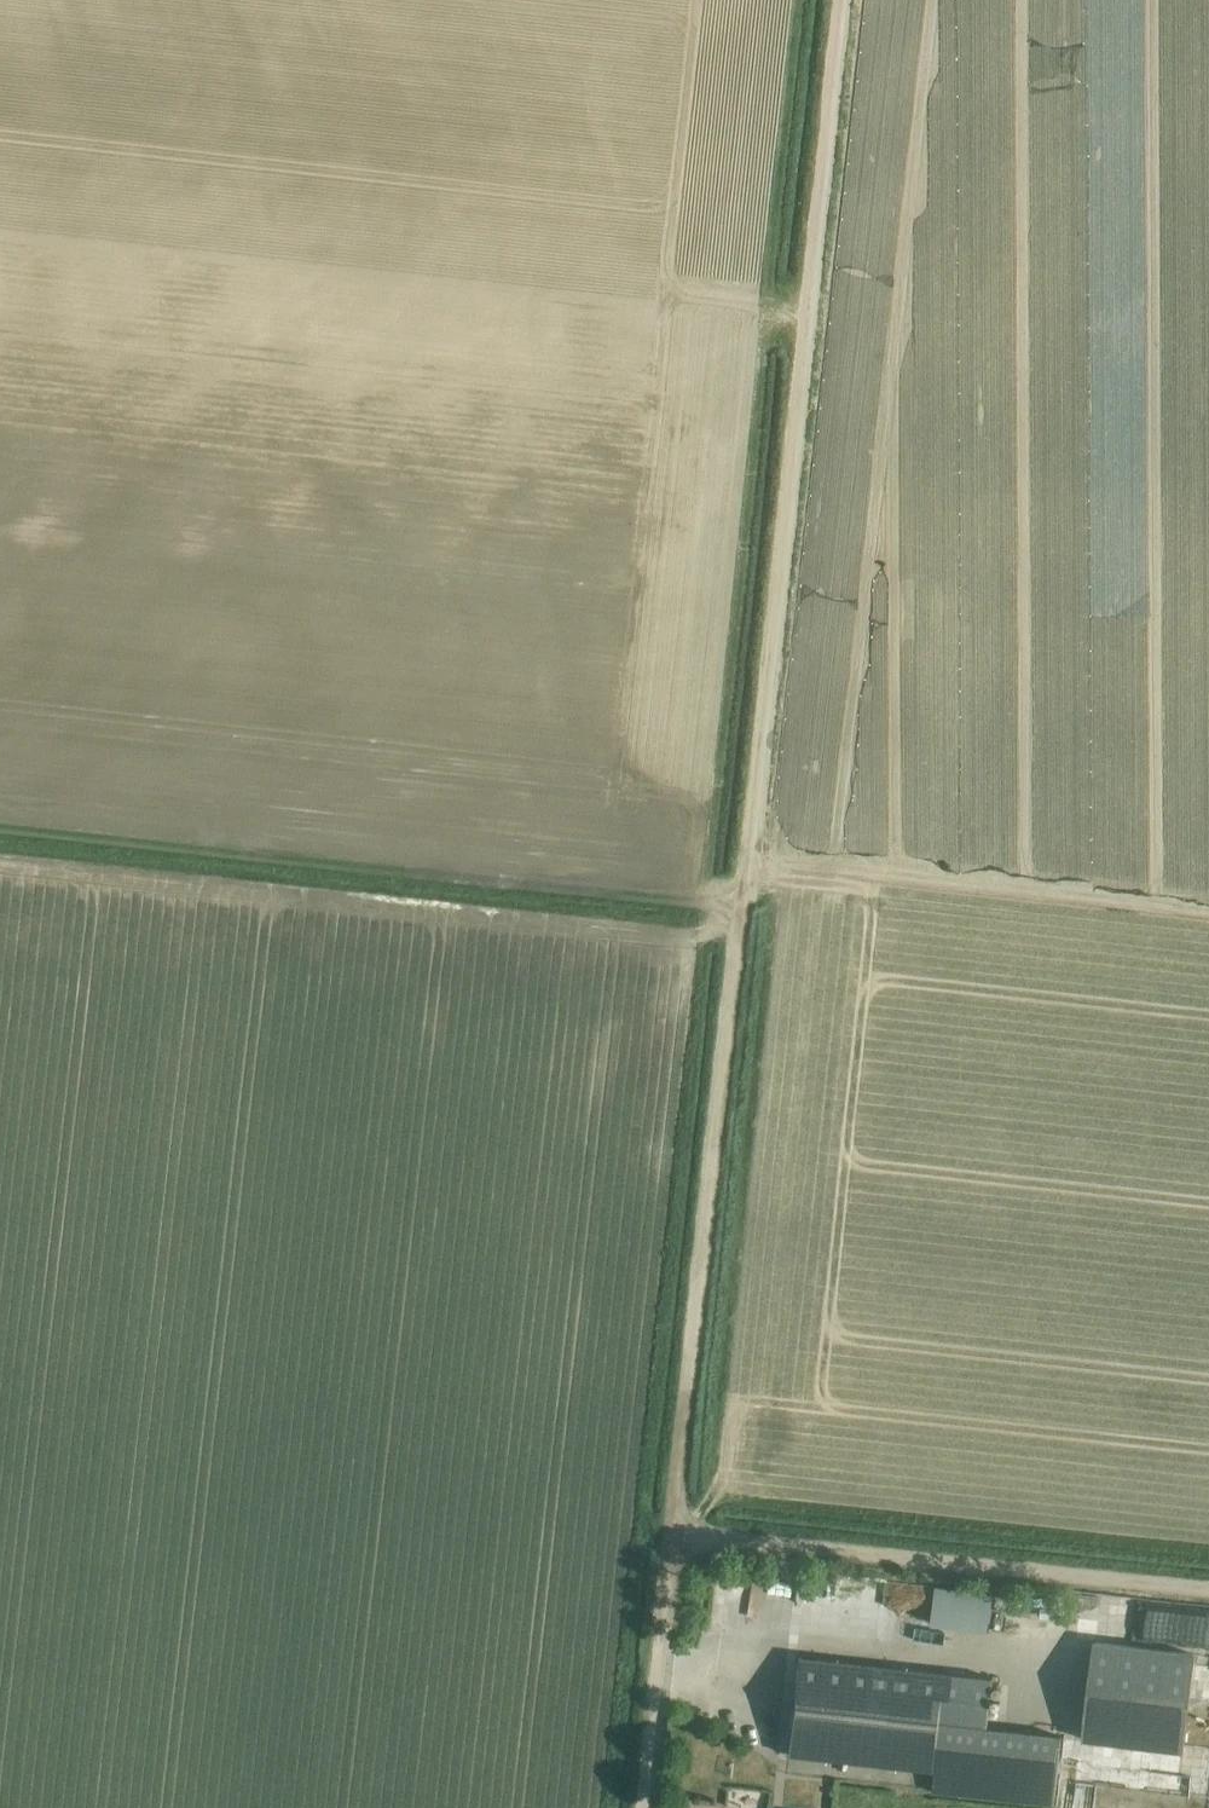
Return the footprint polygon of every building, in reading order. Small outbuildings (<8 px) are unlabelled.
[(937,1587),(933,1617),(956,1619),(959,1590),(937,1587)] [(993,1591),(991,1621),(1004,1622),(1006,1592),(993,1591)] [(1084,1740),(1182,1751),(1193,1654),(1096,1642),(1084,1740)] [(987,1728),(993,1679),(823,1659),(799,1657),(788,1755),(812,1757),(837,1760),(848,1761),(933,1771),(931,1795),(1049,1807),(1055,1807),(1064,1735),(987,1728)] [(848,1761),(837,1760),(837,1769),(848,1770),(848,1761)]
